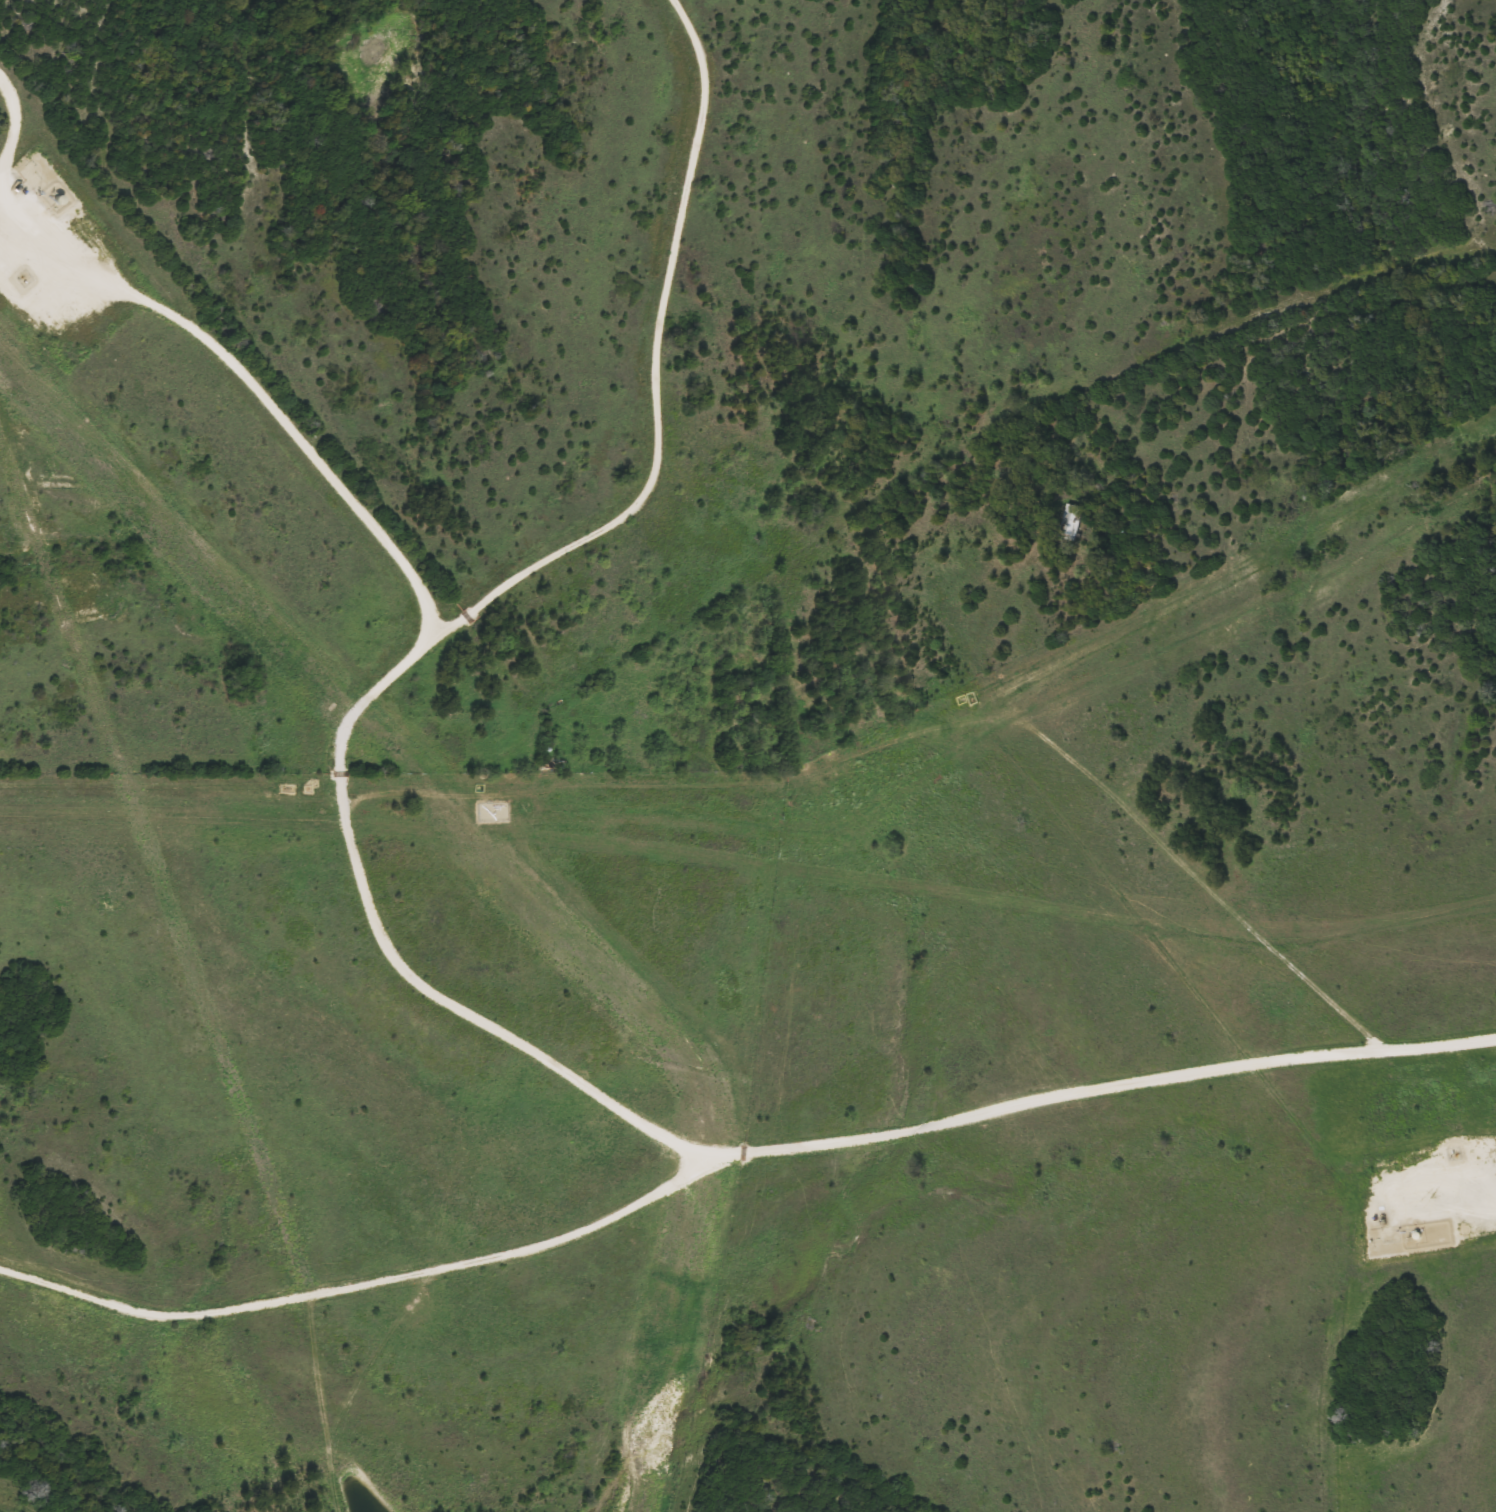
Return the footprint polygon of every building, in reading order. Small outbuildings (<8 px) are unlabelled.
[(1058,536),(1067,503),(1084,508),(1075,541),(1058,536)]
